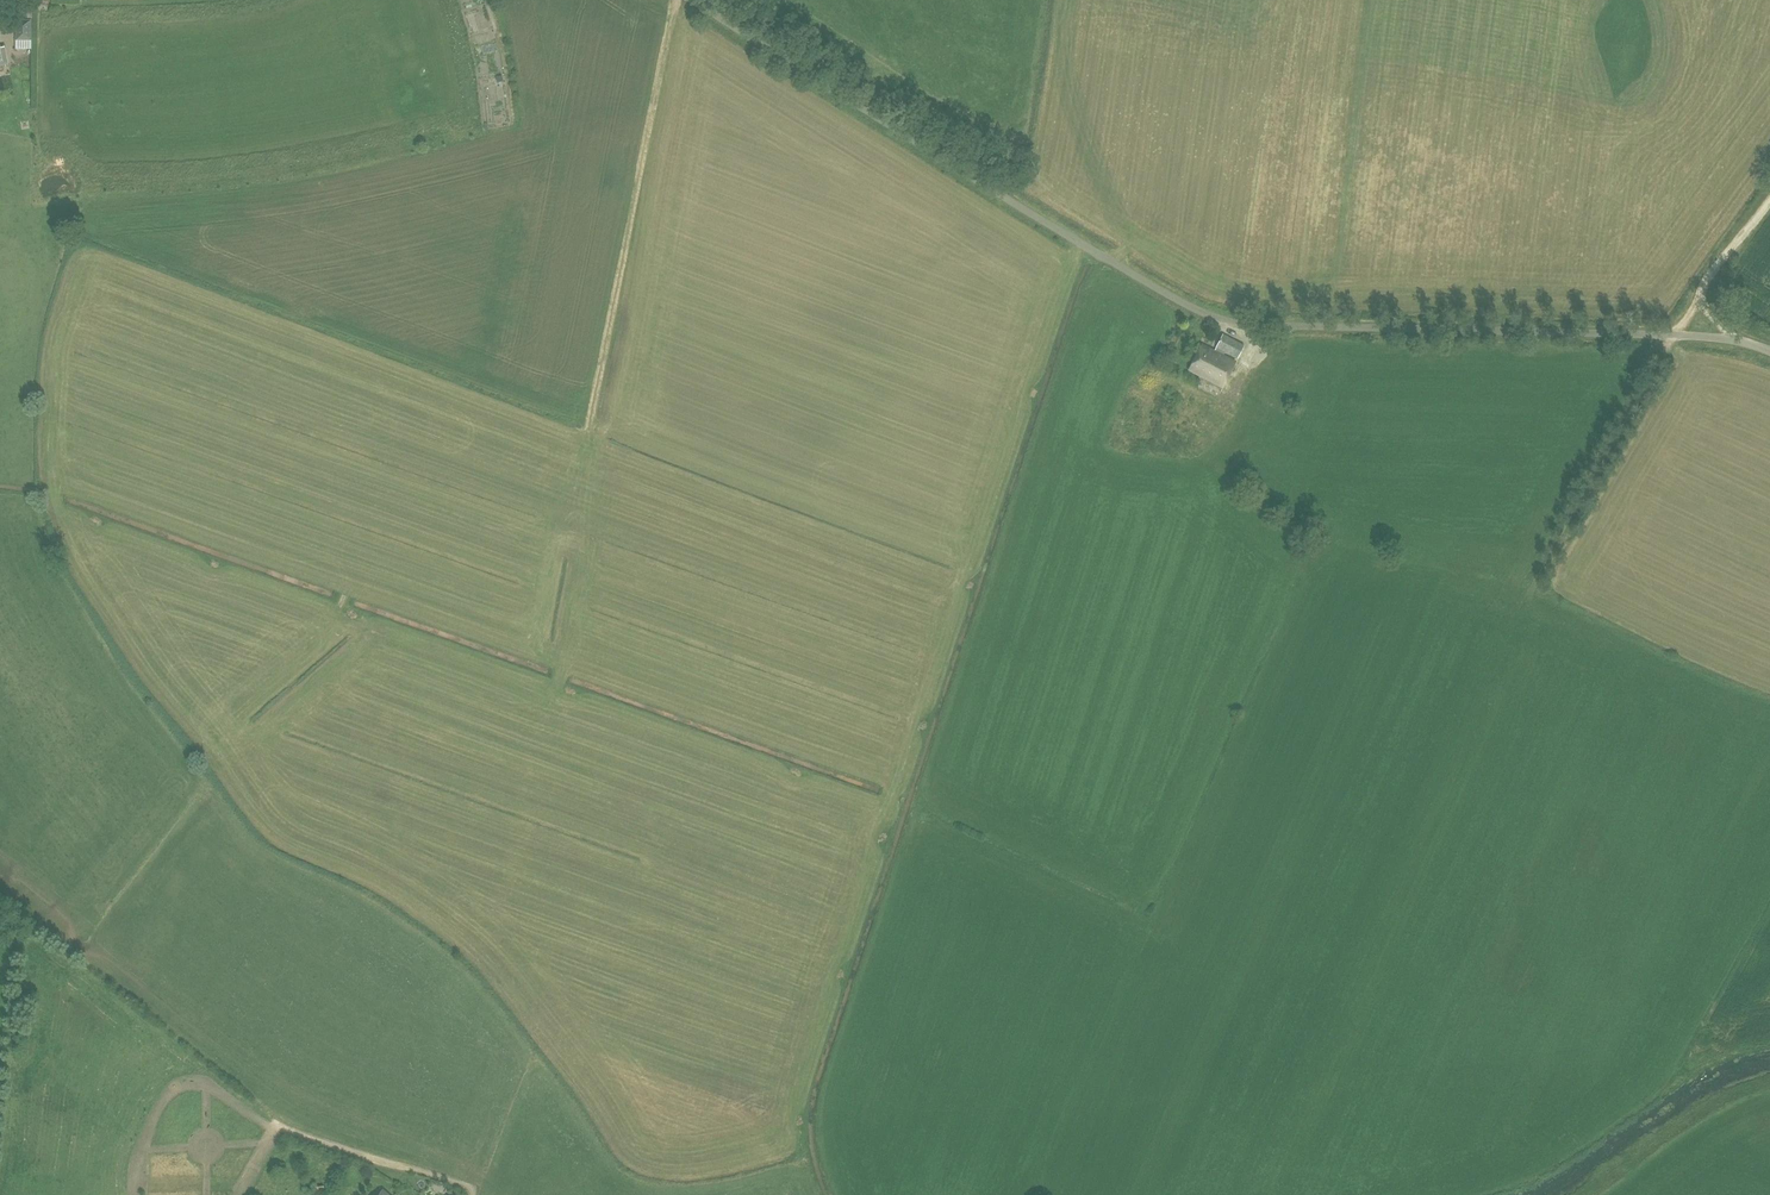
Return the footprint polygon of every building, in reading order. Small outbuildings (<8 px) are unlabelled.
[(53,11),(53,2),(40,3),(41,12),(53,11)] [(34,46),(35,17),(23,17),(22,46),(34,46)] [(1224,335),(1215,351),(1202,344),(1189,370),(1223,387),(1236,362),(1223,355),(1225,351),(1239,358),(1245,346),(1224,335)] [(1138,453),(1147,460),(1156,448),(1147,441),(1138,453)]
